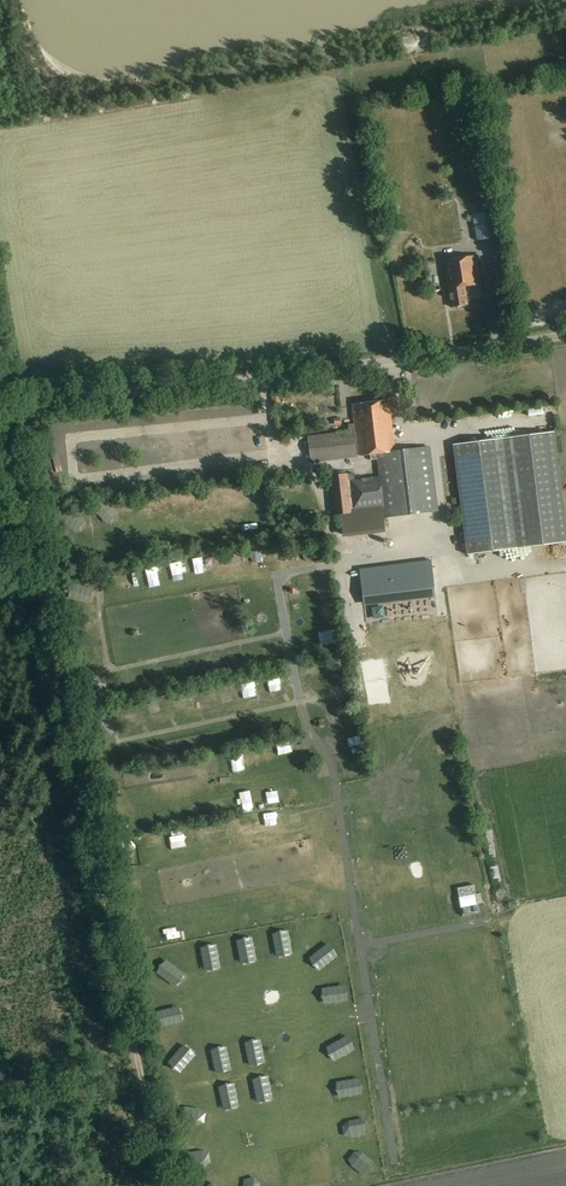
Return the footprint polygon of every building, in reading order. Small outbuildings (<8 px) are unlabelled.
[(502,238),(497,212),(475,216),(479,242),(502,238)] [(448,291),(451,309),(467,307),(464,289),(480,286),(476,257),(442,262),(446,291),(448,291)] [(349,424),(350,431),(350,432),(308,437),(311,462),(371,455),(371,460),(378,460),(380,477),(361,480),(361,481),(355,481),(355,480),(332,483),(336,515),(337,519),(341,519),(343,534),(385,529),(384,516),(383,508),(384,508),(385,516),(437,510),(430,446),(395,451),(389,400),(353,404),(355,423),(349,424)] [(467,555),(565,542),(565,526),(554,432),(453,445),(467,555)] [(297,531),(298,538),(309,536),(308,529),(297,531)] [(289,535),(291,547),(298,546),(296,534),(289,535)] [(317,548),(318,555),(330,553),(328,546),(317,548)] [(431,561),(360,569),(363,597),(390,593),(390,598),(408,596),(408,591),(434,588),(431,561)] [(86,638),(95,636),(94,630),(84,632),(86,638)] [(273,673),(273,653),(262,653),(262,673),(273,673)] [(85,666),(100,665),(99,658),(84,660),(85,666)] [(234,658),(234,676),(243,676),(243,658),(234,658)] [(217,681),(218,665),(207,664),(205,680),(217,681)] [(190,689),(190,670),(177,670),(177,689),(190,689)] [(149,693),(162,693),(163,675),(150,675),(149,693)] [(122,680),(120,698),(132,700),(135,682),(122,680)] [(264,689),(273,707),(279,704),(270,686),(264,689)] [(273,688),(280,703),(285,700),(278,686),(273,688)] [(100,709),(105,690),(99,688),(94,707),(100,709)] [(249,689),(237,696),(246,713),(258,706),(249,689)] [(217,719),(230,712),(222,695),(209,701),(217,719)] [(179,708),(190,725),(203,718),(192,700),(179,708)] [(152,711),(159,729),(172,725),(166,706),(152,711)] [(125,718),(133,735),(145,729),(137,712),(125,718)] [(368,714),(369,722),(378,720),(376,712),(368,714)] [(94,728),(110,744),(118,736),(103,720),(94,728)] [(476,894),(475,885),(457,888),(459,897),(474,894),(476,904),(461,908),(463,917),(480,913),(478,904),(483,903),(481,893),(476,894)]
